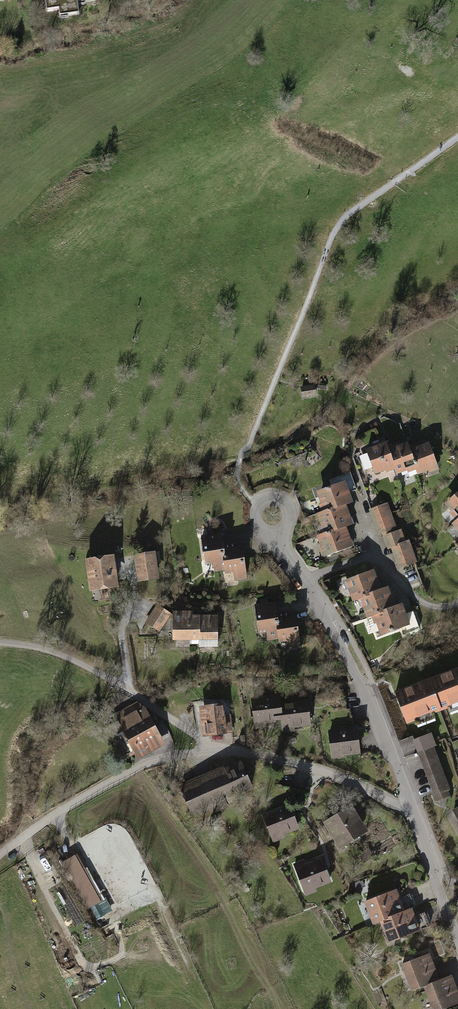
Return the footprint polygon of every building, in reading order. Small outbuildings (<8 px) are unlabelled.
[(46,11),(57,10),(58,13),(78,11),(76,0),(44,0),(46,11)] [(298,387),(299,397),(313,396),(312,385),(298,387)] [(418,449),(397,456),(402,470),(404,475),(425,469),(420,455),(418,449)] [(438,449),(420,455),(425,469),(427,477),(445,471),(438,449)] [(402,470),(397,456),(395,450),(376,456),(382,476),(402,470)] [(330,492),(336,514),(352,510),(359,508),(354,486),(330,492)] [(397,506),(379,510),(386,538),(395,536),(399,553),(405,551),(410,571),(425,567),(420,547),(415,548),(411,532),(404,534),(397,506)] [(358,531),(352,510),(336,514),(331,515),(336,537),(354,532),(358,531)] [(354,532),(336,537),(330,538),(334,557),(359,550),(354,532)] [(225,568),(228,552),(228,544),(212,544),(213,569),(225,568)] [(160,551),(139,552),(141,579),(163,578),(160,551)] [(228,552),(225,568),(225,577),(247,577),(247,551),(228,552)] [(88,558),(94,590),(120,585),(119,579),(131,577),(127,555),(120,557),(119,552),(88,558)] [(363,605),(367,603),(386,593),(379,575),(355,584),(363,605)] [(386,593),(367,603),(374,622),(381,620),(403,610),(396,590),(386,593)] [(150,624),(165,632),(175,613),(161,605),(150,624)] [(403,610),(381,620),(387,637),(416,626),(410,608),(403,610)] [(284,636),(287,619),(287,611),(271,611),(272,636),(284,636)] [(181,643),(204,643),(205,616),(182,616),(181,643)] [(228,617),(205,616),(204,643),(227,644),(228,617)] [(287,619),(284,636),(284,645),(306,644),(306,618),(287,619)] [(397,694),(408,724),(457,706),(457,672),(397,694)] [(317,702),(291,703),(293,727),(318,726),(317,702)] [(222,703),(204,705),(208,734),(226,732),(222,703)] [(293,727),(291,703),(266,704),(267,729),(293,727)] [(142,707),(117,720),(137,757),(162,744),(142,707)] [(369,728),(339,729),(339,753),(369,752),(369,728)] [(452,784),(432,734),(414,741),(433,791),(438,801),(456,794),(452,784)] [(241,763),(181,788),(191,811),(251,786),(241,763)] [(298,804),(274,814),(287,841),(310,831),(298,804)] [(362,808),(336,821),(349,847),(375,834),(362,808)] [(331,855),(302,867),(314,896),(343,884),(331,855)] [(75,856),(61,864),(86,910),(100,903),(75,856)] [(376,923),(383,920),(404,912),(395,890),(367,901),(376,923)] [(410,909),(404,912),(383,920),(390,940),(418,929),(410,909)] [(413,990),(426,985),(439,980),(429,954),(403,963),(413,990)] [(439,980),(426,985),(435,1008),(440,1008),(457,1002),(457,998),(450,976),(439,980)]
